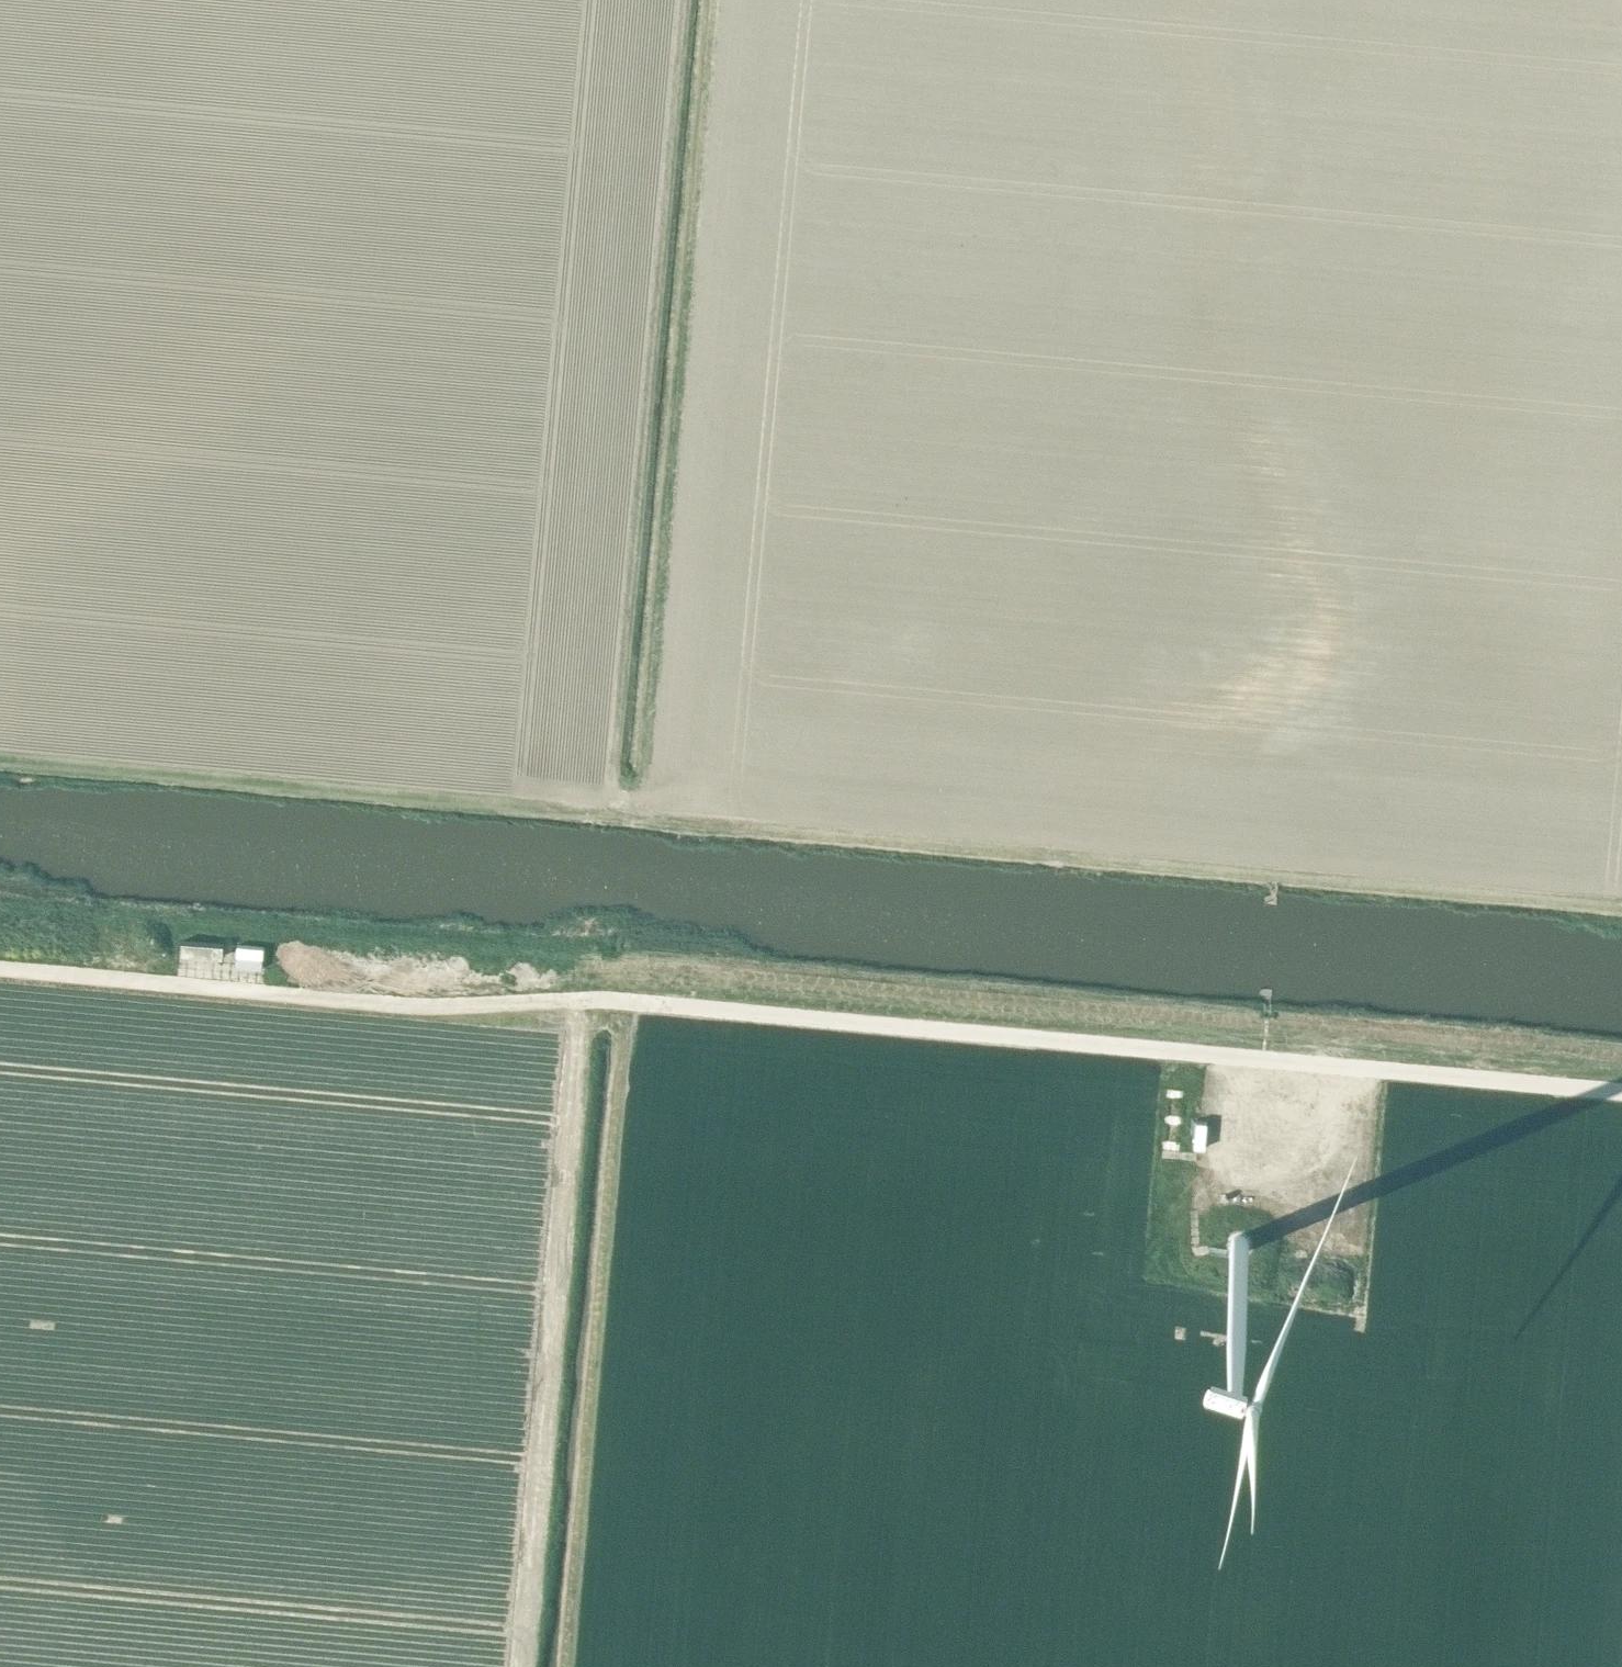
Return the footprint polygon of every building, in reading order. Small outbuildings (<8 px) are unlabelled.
[(1231,1245),(1231,1246),(1231,1247),(1232,1248),(1232,1249),(1232,1250),(1233,1250),(1233,1251),(1233,1252),(1234,1252),(1235,1253),(1236,1254),(1237,1254),(1238,1255),(1239,1255),(1240,1255),(1241,1255),(1242,1255),(1243,1255),(1244,1254),(1245,1254),(1246,1253),(1247,1252),(1248,1252),(1248,1251),(1249,1250),(1249,1249),(1249,1248),(1250,1247),(1250,1246),(1250,1245),(1250,1244),(1249,1243),(1249,1242),(1248,1241),(1248,1240),(1247,1239),(1246,1239),(1246,1238),(1245,1238),(1244,1237),(1243,1237),(1242,1237),(1241,1237),(1241,1236),(1240,1237),(1239,1237),(1238,1237),(1237,1237),(1236,1238),(1235,1238),(1235,1239),(1234,1239),(1233,1240),(1233,1241),(1232,1242),(1232,1243),(1231,1244),(1231,1245)]
